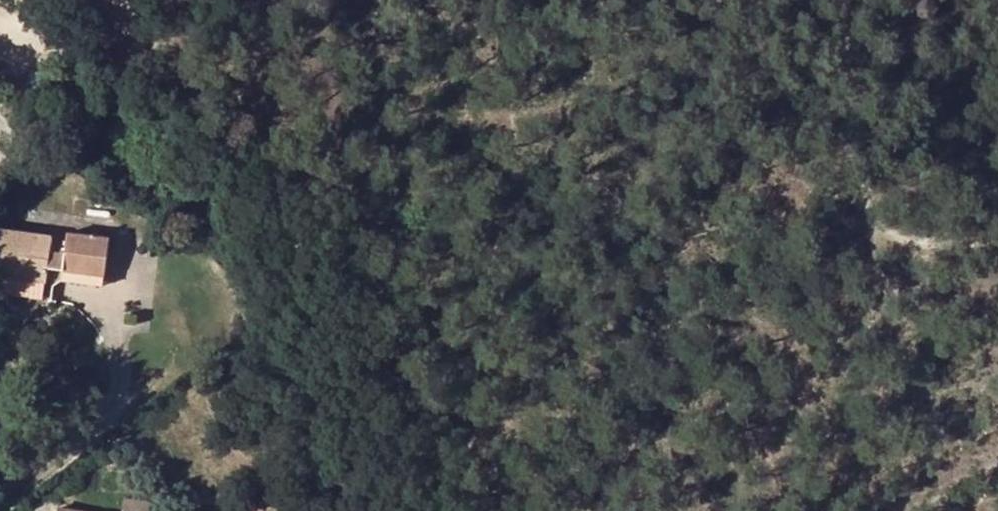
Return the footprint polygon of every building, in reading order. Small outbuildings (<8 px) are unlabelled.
[(104,277),(108,241),(66,236),(66,250),(51,249),(53,236),(1,229),(0,238),(0,274),(46,279),(48,270),(104,277)] [(46,279),(103,286),(104,277),(48,270),(46,279)] [(0,274),(0,293),(44,299),(46,279),(0,274)] [(123,510),(149,510),(151,502),(126,498),(123,510)]
